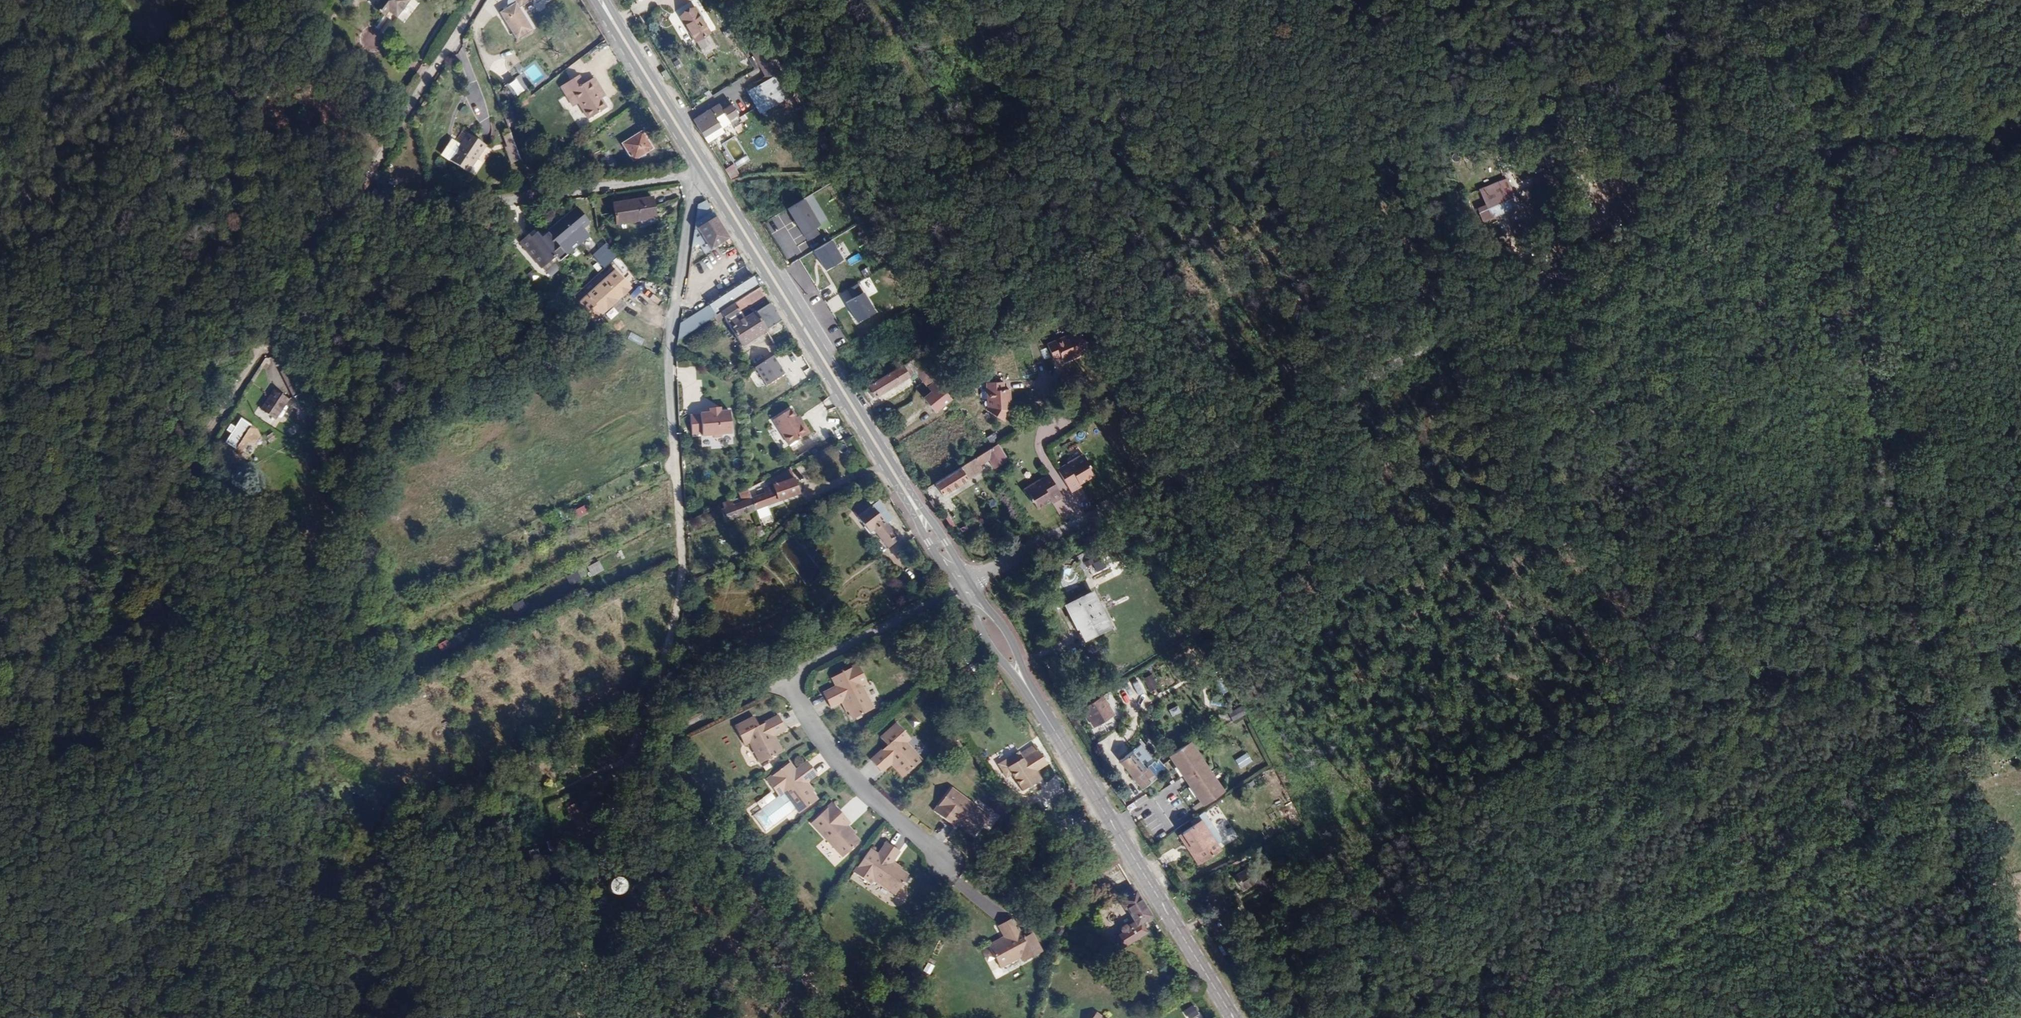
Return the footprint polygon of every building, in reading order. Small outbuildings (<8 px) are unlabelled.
[(378,14),(387,20),(391,15),(399,21),(411,4),(409,3),(411,0),(388,0),(378,14)] [(522,6),(533,0),(508,0),(507,2),(507,5),(509,9),(501,14),(517,41),(537,30),(522,6)] [(680,16),(695,40),(709,32),(694,7),(680,16)] [(761,112),(793,93),(761,41),(749,48),(768,80),(748,92),(761,112)] [(533,88),(522,73),(502,87),(514,102),(533,88)] [(597,92),(601,89),(594,78),(583,85),(577,76),(561,87),(566,95),(571,92),(589,120),(607,109),(601,99),(597,92)] [(606,96),(601,89),(597,92),(601,99),(606,96)] [(725,99),(716,105),(719,109),(728,104),(725,99)] [(720,126),(721,127),(727,123),(725,120),(735,115),(728,104),(719,109),(720,113),(714,116),(720,126)] [(693,119),(703,136),(720,126),(714,116),(720,113),(719,109),(716,105),(697,117),(693,119)] [(703,136),(707,143),(724,133),(721,127),(720,126),(703,136)] [(641,132),(621,145),(632,162),(652,149),(641,132)] [(485,146),(467,134),(450,160),(468,172),(485,146)] [(735,137),(723,143),(735,168),(747,162),(735,137)] [(729,180),(738,175),(733,164),(724,168),(729,180)] [(1512,176),(1477,188),(1483,206),(1478,208),(1483,225),(1497,226),(1509,222),(1511,222),(1521,218),(1517,208),(1518,191),(1512,176)] [(386,190),(379,186),(367,207),(373,210),(386,190)] [(651,197),(607,205),(611,225),(654,218),(651,197)] [(802,198),(786,208),(801,234),(817,224),(802,198)] [(661,201),(660,220),(674,221),(674,201),(661,201)] [(711,251),(730,240),(706,201),(698,205),(692,246),(694,249),(705,242),(711,251)] [(589,224),(577,210),(559,224),(556,220),(532,239),(547,259),(589,224)] [(840,260),(829,241),(811,251),(822,270),(840,260)] [(608,243),(593,255),(604,269),(619,257),(608,243)] [(623,283),(608,266),(580,292),(594,309),(623,283)] [(761,289),(752,275),(707,302),(709,305),(680,322),(678,338),(713,318),(744,299),(761,289)] [(765,297),(761,289),(744,299),(749,307),(765,297)] [(572,299),(587,316),(594,309),(580,292),(572,299)] [(874,312),(860,292),(842,305),(856,325),(874,312)] [(749,307),(744,299),(713,318),(716,322),(723,318),(741,346),(767,331),(756,313),(745,320),(740,312),(749,307)] [(782,322),(770,305),(756,313),(767,331),(782,322)] [(1086,357),(1088,359),(1090,359),(1096,349),(1080,338),(1054,348),(1060,364),(1067,361),(1069,366),(1080,362),(1079,359),(1086,357)] [(1010,339),(1001,345),(1004,352),(1013,348),(1010,339)] [(901,365),(906,373),(914,369),(923,363),(917,355),(901,365)] [(781,375),(770,357),(752,368),(762,386),(781,375)] [(914,369),(927,385),(935,379),(923,363),(914,369)] [(901,365),(869,385),(876,396),(908,376),(906,373),(901,365)] [(292,393),(298,390),(288,369),(282,372),(292,393)] [(933,411),(950,398),(940,385),(935,379),(927,385),(931,390),(922,397),(933,411)] [(1011,402),(1014,402),(1014,391),(1008,392),(1008,384),(992,385),(993,412),(1008,423),(1015,413),(1012,411),(1011,402)] [(283,397),(275,392),(266,408),(272,412),(283,397)] [(272,412),(266,408),(263,412),(277,421),(290,401),(283,397),(272,412)] [(788,447),(806,436),(796,419),(797,418),(792,409),(773,421),(788,447)] [(720,410),(710,411),(710,413),(700,414),(700,415),(690,415),(692,434),(702,433),(702,436),(712,435),(714,437),(720,437),(721,435),(731,434),(730,411),(720,412),(720,410)] [(796,419),(806,436),(809,434),(799,417),(797,418),(796,419)] [(257,431),(243,421),(238,429),(234,426),(230,432),(234,435),(228,443),(242,453),(250,442),(257,447),(263,438),(257,431)] [(270,443),(278,440),(275,432),(267,436),(270,443)] [(991,448),(935,483),(942,494),(982,470),(980,466),(989,460),(994,469),(1008,461),(1009,460),(999,444),(991,448)] [(1085,459),(1072,467),(1071,472),(1061,478),(1071,497),(1081,491),(1081,489),(1095,481),(1091,473),(1092,472),(1085,459)] [(1008,461),(994,469),(999,478),(1013,470),(1008,461)] [(1071,472),(1072,467),(1059,474),(1061,478),(1071,472)] [(1050,478),(1037,485),(1042,487),(1052,482),(1050,478)] [(752,501),(755,511),(798,495),(793,480),(772,488),(771,487),(762,490),(764,495),(751,500),(752,501)] [(1042,487),(1037,485),(1024,492),(1031,504),(1032,504),(1037,512),(1050,505),(1051,507),(1062,501),(1052,482),(1042,487)] [(740,495),(744,504),(752,501),(751,500),(748,491),(740,495)] [(867,499),(851,512),(855,516),(854,517),(867,533),(872,530),(886,548),(898,538),(886,523),(892,517),(878,500),(874,503),(870,497),(868,499),(867,499)] [(732,502),(723,505),(724,509),(721,510),(725,522),(755,511),(752,501),(744,504),(735,508),(732,502)] [(575,511),(578,519),(590,515),(587,507),(575,511)] [(304,513),(299,515),(304,524),(309,523),(304,513)] [(601,561),(588,568),(593,577),(606,571),(601,561)] [(1080,630),(1086,642),(1112,630),(1094,592),(1064,606),(1076,632),(1080,630)] [(965,620),(960,612),(955,615),(960,623),(965,620)] [(977,646),(973,638),(966,642),(971,650),(977,646)] [(443,639),(435,645),(440,652),(448,645),(443,639)] [(865,674),(839,686),(844,695),(830,703),(837,717),(850,710),(860,728),(881,719),(869,693),(874,691),(865,674)] [(1152,674),(1144,677),(1149,691),(1157,688),(1152,674)] [(1133,681),(1122,687),(1129,699),(1140,693),(1133,681)] [(1105,697),(1083,711),(1095,730),(1117,715),(1105,697)] [(905,721),(913,729),(919,723),(911,715),(905,721)] [(765,735),(761,726),(741,736),(753,757),(759,755),(768,773),(787,763),(779,746),(792,739),(785,725),(765,735)] [(921,752),(904,733),(888,747),(894,755),(878,770),(888,781),(899,771),(912,785),(928,771),(916,756),(921,752)] [(1140,742),(1132,749),(1143,766),(1152,759),(1140,742)] [(1190,743),(1169,758),(1204,807),(1225,793),(1190,743)] [(1132,749),(1116,760),(1137,788),(1152,777),(1143,766),(1132,749)] [(1239,768),(1251,761),(1245,751),(1233,759),(1239,768)] [(1040,782),(1044,780),(1055,773),(1042,753),(1028,761),(1031,766),(1015,776),(1030,800),(1045,791),(1040,782)] [(1156,757),(1152,759),(1143,766),(1152,777),(1164,769),(1156,757)] [(796,772),(773,790),(785,806),(761,824),(775,841),(805,817),(809,822),(825,810),(812,793),(823,783),(814,771),(802,779),(796,772)] [(1049,789),(1044,780),(1040,782),(1045,791),(1049,789)] [(996,825),(959,797),(941,821),(962,836),(965,831),(982,843),(996,825)] [(857,832),(840,812),(818,832),(849,867),(867,851),(853,835),(857,832)] [(1203,820),(1179,836),(1192,857),(1205,848),(1210,855),(1221,848),(1203,820)] [(885,864),(877,858),(860,883),(876,894),(881,888),(903,903),(915,885),(898,873),(907,861),(894,851),(885,864)] [(1127,871),(1118,856),(1105,864),(1114,879),(1127,871)] [(1242,895),(1255,888),(1258,893),(1269,887),(1258,867),(1234,880),(1242,895)] [(632,897),(635,898),(639,880),(625,877),(625,882),(631,884),(634,890),(632,897)] [(625,888),(620,887),(616,891),(616,897),(619,900),(625,900),(628,897),(629,893),(625,888)] [(1151,932),(1160,925),(1145,899),(1132,908),(1146,928),(1131,938),(1133,941),(1119,949),(1126,962),(1157,942),(1151,932)] [(995,954),(1006,976),(1023,968),(1026,974),(1049,963),(1039,944),(1030,948),(1020,928),(1005,934),(1012,946),(995,954)] [(1094,955),(1102,966),(1115,957),(1109,947),(1094,955)] [(1199,1014),(1192,1003),(1181,1010),(1186,1017),(1192,1017),(1199,1014)]
